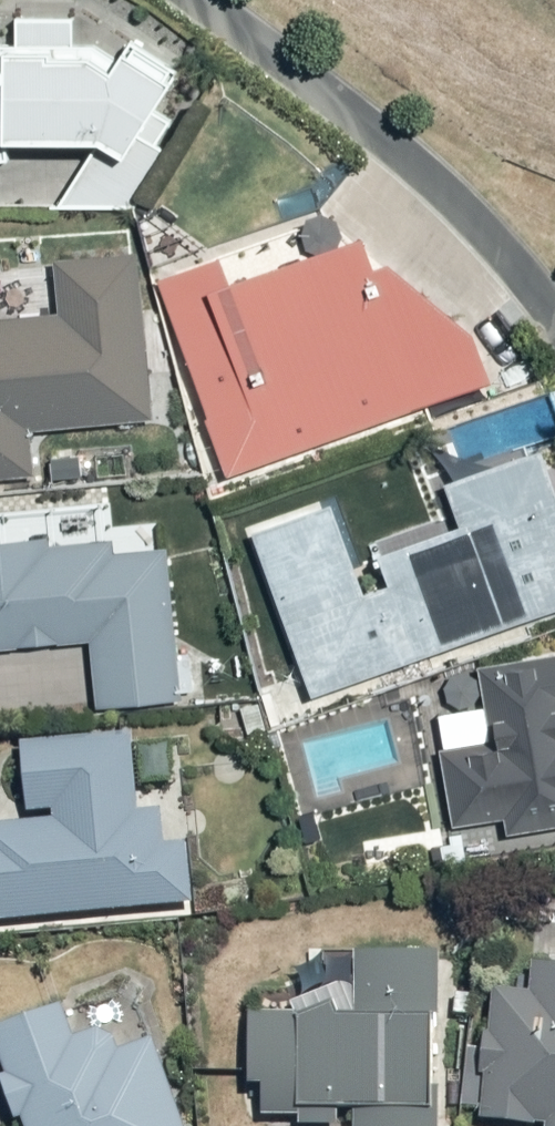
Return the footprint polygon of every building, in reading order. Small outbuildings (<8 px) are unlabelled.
[(14,143),(99,142),(117,158),(102,175),(90,164),(53,207),(130,206),(166,152),(159,147),(176,122),(159,110),(184,73),(130,37),(117,57),(94,41),(74,42),(73,13),(14,14),(14,23),(0,24),(0,160),(14,160),(14,143)] [(160,280),(226,470),(491,380),(471,331),(388,264),(371,270),(360,239),(225,285),(217,260),(160,280)] [(31,477),(29,425),(150,419),(142,254),(61,258),(64,314),(0,317),(0,478),(31,477)] [(253,531),(313,694),(554,605),(554,479),(543,445),(449,479),(463,516),(372,550),(384,582),(360,591),(328,504),(253,531)] [(95,644),(101,708),(181,700),(165,532),(107,538),(103,499),(0,509),(0,653),(95,644)] [(494,720),(498,739),(431,752),(445,829),(506,817),(508,837),(554,828),(554,656),(483,669),(485,678),(433,703),(451,741),(494,720)] [(189,907),(184,802),(138,804),(135,739),(22,744),(25,812),(53,810),(54,822),(0,825),(0,920),(189,907)] [(249,1014),(249,1084),(259,1084),(259,1118),(298,1118),(298,1125),(351,1125),(447,1125),(446,1003),(456,1003),(456,954),(357,955),(357,1015),(333,1015),(333,1005),(296,1005),(296,1013),(249,1014)] [(480,1120),(543,1123),(543,1125),(554,1125),(554,968),(531,966),(529,994),(487,991),(480,1120)] [(79,1032),(68,1003),(0,1031),(0,1058),(8,1078),(2,1081),(21,1125),(186,1125),(152,1042),(142,1046),(119,990),(85,1003),(95,1026),(79,1032)]
